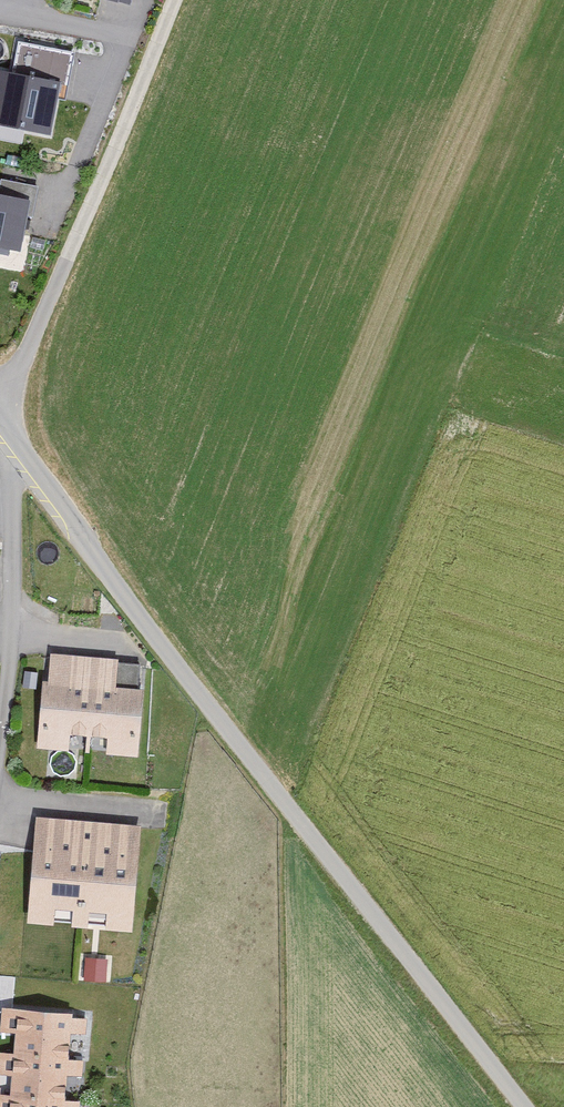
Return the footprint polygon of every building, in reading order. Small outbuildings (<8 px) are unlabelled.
[(0,61),(0,114),(49,125),(60,73),(0,61)] [(29,188),(25,208),(31,209),(37,177),(0,170),(0,183),(29,188)] [(18,240),(25,208),(29,188),(0,183),(0,237),(18,240)] [(124,657),(54,651),(52,680),(46,679),(40,745),(72,748),(74,733),(110,736),(108,752),(140,755),(146,687),(121,685),(124,657)] [(146,825),(38,816),(30,921),(137,930),(146,825)] [(0,976),(0,1006),(6,1007),(13,1007),(16,977),(0,976)] [(6,1007),(0,1070),(0,1106),(80,1106),(89,1014),(13,1007),(6,1007)]
